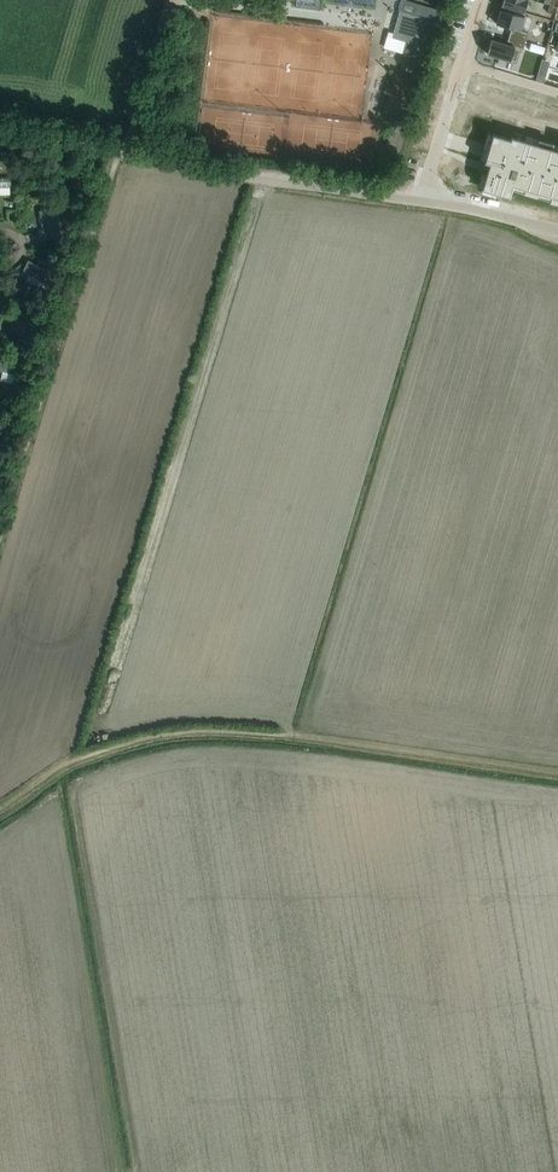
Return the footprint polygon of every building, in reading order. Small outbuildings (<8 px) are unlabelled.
[(443,11),(446,0),(421,0),(420,4),(405,0),(402,0),(399,9),(437,20),(436,21),(440,22),(443,11)] [(502,5),(524,12),(528,0),(503,0),(502,5)] [(425,59),(436,21),(437,20),(399,9),(399,10),(400,10),(392,37),(409,42),(416,44),(412,55),(425,59)] [(501,9),(496,23),(511,28),(509,36),(526,41),(528,32),(520,30),(525,16),(501,9)] [(491,39),(487,53),(517,62),(521,48),(523,49),(526,41),(509,36),(506,44),(491,39)] [(484,163),(489,165),(487,171),(493,173),(490,185),(515,192),(515,194),(557,206),(557,143),(512,130),(510,137),(493,132),(484,163)] [(0,176),(0,187),(20,186),(20,176),(0,176)] [(15,204),(24,204),(24,195),(15,196),(15,204)] [(22,375),(23,359),(0,357),(0,373),(22,375)]
